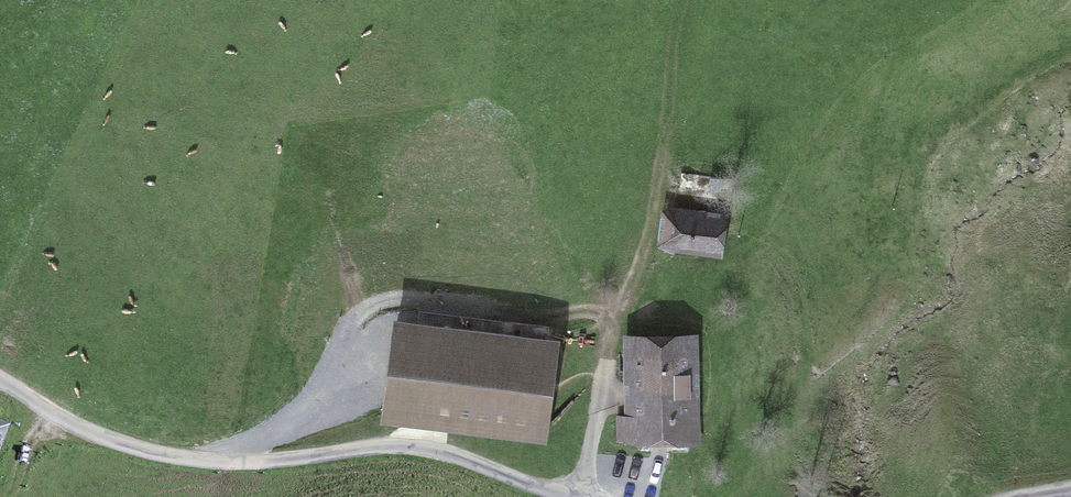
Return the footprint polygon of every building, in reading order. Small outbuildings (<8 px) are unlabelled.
[(700,212),(670,208),(665,244),(715,250),(719,220),(700,218),(700,212)] [(546,349),(414,334),(405,410),(537,426),(546,349)] [(617,443),(686,443),(686,347),(636,347),(636,416),(617,416),(617,443)]
